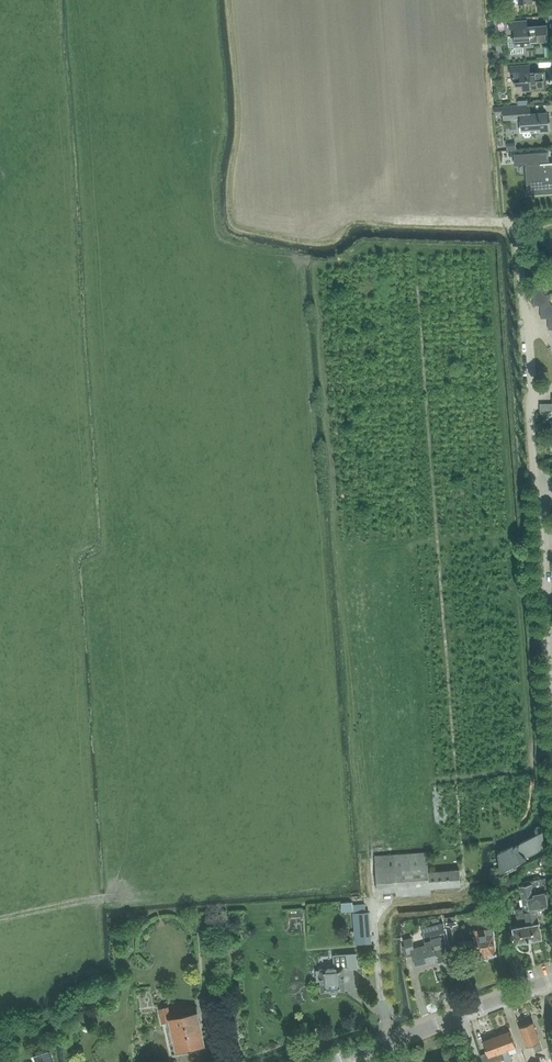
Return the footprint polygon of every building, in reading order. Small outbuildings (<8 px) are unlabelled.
[(546,33),(548,33),(547,24),(528,25),(527,19),(509,21),(510,28),(514,28),(515,38),(508,38),(509,54),(523,53),(522,46),(531,46),(531,42),(546,41),(546,33)] [(514,72),(515,85),(522,85),(522,90),(532,90),(532,88),(545,87),(544,79),(546,78),(545,71),(531,72),(530,63),(510,65),(510,72),(514,72)] [(469,105),(483,104),(483,92),(477,92),(477,97),(468,98),(469,105)] [(531,113),(530,105),(495,107),(495,114),(504,113),(504,118),(522,117),(522,129),(532,129),(532,131),(549,130),(547,112),(531,113)] [(548,163),(548,153),(549,153),(548,152),(514,154),(514,155),(515,155),(516,161),(516,163),(522,163),(527,162),(527,165),(528,174),(533,174),(536,174),(537,185),(534,185),(534,186),(529,186),(529,194),(527,194),(527,195),(551,193),(551,163),(549,163),(548,163)] [(544,292),(533,292),(533,306),(541,306),(549,300),(544,292)] [(541,306),(541,317),(548,317),(551,315),(551,304),(549,300),(541,306)] [(540,411),(541,414),(545,419),(551,415),(551,404),(540,404),(540,411)] [(545,848),(542,831),(519,843),(520,846),(514,848),(513,845),(498,853),(500,871),(526,858),(526,857),(545,848)] [(375,856),(375,862),(377,892),(461,886),(459,870),(428,872),(427,852),(375,856)] [(537,909),(551,906),(546,877),(530,880),(531,883),(520,885),(524,907),(515,909),(519,926),(513,927),(516,942),(542,937),(537,909)] [(356,945),(371,943),(368,901),(352,902),(356,945)] [(460,944),(458,923),(456,916),(445,918),(446,925),(449,946),(460,944)] [(445,932),(443,923),(432,926),(427,927),(429,936),(434,935),(445,932)] [(495,954),(496,953),(493,928),(474,930),(475,935),(474,935),(476,956),(489,954),(489,956),(490,956),(494,956),(495,955),(495,954)] [(438,963),(449,960),(445,945),(442,946),(440,937),(425,941),(426,945),(414,948),(411,937),(404,939),(405,945),(403,946),(406,957),(413,955),(415,963),(429,960),(437,958),(438,963)] [(335,968),(320,969),(321,992),(331,991),(331,992),(336,991),(345,990),(343,968),(357,967),(356,953),(334,955),(335,968)] [(203,1012),(214,1010),(211,997),(201,999),(203,1012)] [(178,1049),(204,1044),(197,1014),(175,1018),(174,1013),(170,1014),(169,1007),(160,1009),(162,1021),(171,1019),(178,1049)] [(536,1052),(542,1049),(540,1041),(533,1022),(519,1027),(526,1046),(533,1043),(536,1052)] [(511,1060),(507,1049),(516,1046),(510,1031),(497,1036),(505,1059),(506,1061),(512,1061),(511,1060)] [(505,1059),(497,1036),(483,1040),(487,1052),(481,1054),(484,1061),(497,1061),(505,1059)] [(49,1051),(34,1056),(36,1061),(53,1061),(49,1051)]
